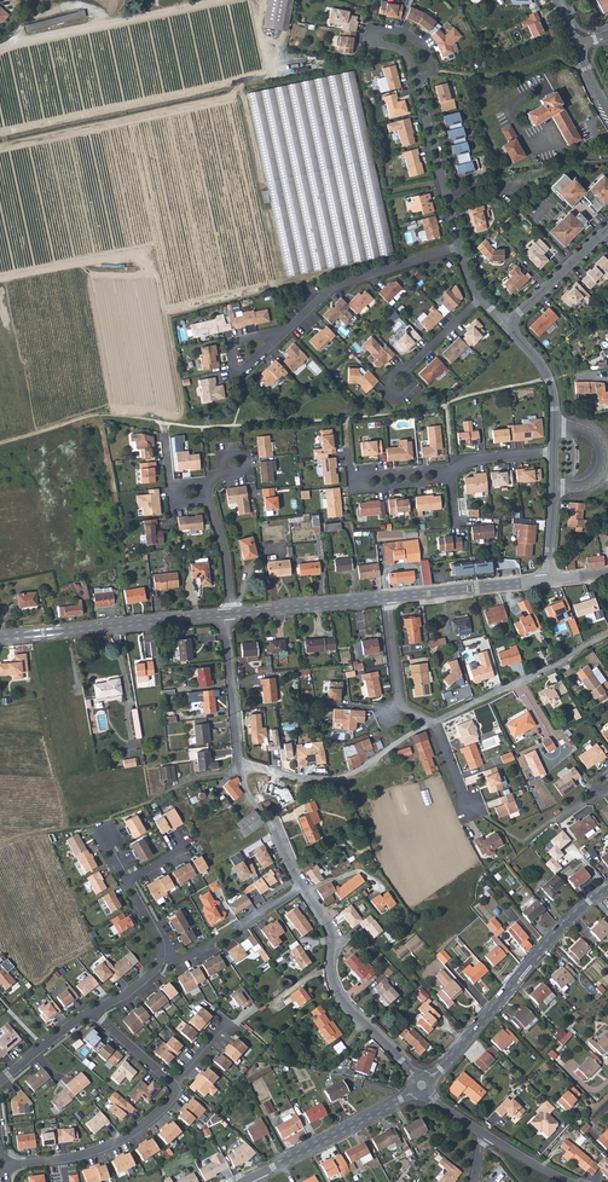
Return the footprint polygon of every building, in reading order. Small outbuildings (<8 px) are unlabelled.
[(263,27),(281,30),(286,0),(268,0),(263,27)] [(387,13),(390,13),(390,15),(401,17),(403,3),(393,1),(393,2),(387,1),(387,0),(381,0),(379,11),(387,13)] [(597,1),(604,14),(607,12),(607,0),(600,0),(597,1)] [(411,5),(406,18),(418,23),(418,22),(425,11),(411,5)] [(333,8),(331,17),(337,18),(337,21),(342,22),(341,25),(344,25),(344,29),(346,29),(357,32),(359,20),(358,20),(359,15),(347,13),(347,10),(333,8)] [(26,26),(28,33),(86,17),(84,11),(26,26)] [(418,22),(418,23),(428,31),(428,30),(436,20),(425,11),(418,22)] [(538,11),(529,15),(531,20),(523,23),(525,27),(529,25),(535,38),(546,33),(542,25),(543,25),(538,11)] [(442,24),(436,20),(428,30),(432,33),(439,27),(442,24)] [(446,33),(454,25),(451,22),(442,29),(446,33)] [(432,33),(431,34),(438,41),(441,44),(442,47),(440,48),(443,55),(454,51),(451,44),(456,40),(462,34),(454,25),(446,33),(442,29),(439,27),(432,33)] [(356,37),(357,37),(357,32),(346,29),(346,36),(341,36),(339,38),(339,44),(341,46),(342,46),(347,47),(347,51),(347,52),(355,53),(356,37)] [(459,49),(456,40),(451,44),(454,51),(459,49)] [(396,66),(383,69),(389,91),(402,88),(396,66)] [(355,69),(247,94),(288,276),(395,253),(355,69)] [(447,81),(435,84),(440,100),(442,99),(445,108),(456,105),(454,96),(451,97),(447,81)] [(545,102),(529,111),(536,123),(554,114),(571,145),(583,138),(567,107),(564,109),(561,104),(564,103),(565,102),(558,89),(543,97),(545,102)] [(387,102),(391,118),(409,113),(405,100),(397,103),(396,100),(398,99),(397,94),(384,97),(386,103),(387,102)] [(458,110),(443,114),(446,121),(450,123),(451,127),(462,124),(458,110)] [(413,130),(410,118),(388,124),(390,132),(394,131),(395,130),(398,129),(403,147),(416,143),(412,130),(413,130)] [(512,122),(504,127),(511,140),(505,143),(515,161),(527,154),(521,143),(516,134),(518,133),(512,122)] [(451,127),(448,128),(450,136),(454,137),(455,142),(466,139),(462,124),(451,127)] [(455,142),(451,143),(453,151),(457,152),(458,157),(470,154),(466,139),(455,142)] [(418,155),(420,155),(418,149),(403,153),(405,159),(406,159),(411,178),(425,174),(423,166),(421,166),(418,155)] [(470,154),(458,157),(460,162),(456,163),(458,171),(462,172),(473,169),(470,154)] [(562,246),(607,201),(607,183),(600,175),(582,192),(580,189),(571,179),(569,181),(562,175),(550,187),(567,204),(549,221),(555,227),(549,233),(562,246)] [(418,196),(418,195),(412,197),(414,203),(412,204),(410,205),(412,211),(414,212),(422,210),(423,214),(434,211),(432,202),(429,202),(428,199),(431,198),(430,193),(418,196)] [(467,210),(470,223),(472,222),(473,226),(475,232),(486,229),(483,218),(481,212),(483,211),(482,206),(467,210)] [(438,229),(439,229),(436,215),(422,219),(428,240),(441,237),(439,231),(438,231),(438,229)] [(488,243),(489,243),(485,239),(476,247),(488,260),(492,260),(492,264),(499,264),(499,261),(502,261),(502,250),(493,249),(488,243)] [(538,239),(523,253),(538,269),(547,260),(541,254),(547,249),(538,239)] [(603,255),(595,262),(596,263),(594,265),(590,269),(589,268),(585,272),(587,273),(580,279),(589,288),(595,282),(594,281),(601,274),(602,275),(602,274),(607,280),(607,261),(603,255)] [(508,273),(511,276),(503,284),(505,287),(506,291),(510,294),(514,291),(513,289),(514,288),(517,290),(527,280),(519,271),(519,268),(516,265),(508,273)] [(395,281),(388,283),(377,293),(387,303),(391,299),(391,298),(402,288),(395,281)] [(441,295),(446,300),(435,310),(442,317),(458,302),(457,301),(461,298),(455,286),(449,292),(447,290),(441,295)] [(349,306),(356,314),(372,298),(365,290),(360,294),(359,292),(347,304),(349,306)] [(349,306),(347,304),(345,303),(341,297),(334,304),(335,305),(332,308),(331,309),(329,308),(322,315),(331,324),(338,317),(344,323),(352,316),(346,309),(349,306)] [(418,322),(426,331),(442,317),(435,310),(431,306),(429,309),(430,311),(418,322)] [(239,311),(240,315),(231,317),(230,314),(226,315),(227,322),(228,326),(233,325),(233,328),(242,326),(242,324),(249,323),(250,321),(252,320),(252,323),(266,320),(264,307),(251,311),(250,308),(239,311)] [(558,317),(548,307),(544,312),(546,315),(544,316),(542,314),(535,320),(529,326),(538,336),(558,317)] [(228,326),(227,322),(223,323),(221,313),(212,315),(212,318),(193,321),(194,325),(188,326),(189,334),(193,336),(198,334),(200,332),(206,330),(207,333),(229,329),(228,326)] [(472,344),(478,338),(478,337),(480,335),(483,332),(480,328),(481,326),(475,319),(470,324),(472,326),(467,331),(463,334),(465,335),(460,339),(467,346),(471,343),(472,344)] [(335,335),(326,325),(322,329),(321,328),(308,340),(317,349),(329,338),(331,339),(335,335)] [(420,338),(411,329),(405,335),(404,333),(394,343),(394,346),(399,351),(403,352),(404,350),(407,350),(420,338)] [(370,336),(361,344),(375,358),(371,362),(374,365),(379,365),(383,361),(385,363),(394,354),(385,344),(381,347),(370,336)] [(441,353),(449,363),(467,346),(460,339),(458,337),(454,341),(455,342),(453,343),(451,343),(441,353)] [(288,358),(286,358),(283,361),(292,371),(298,366),(300,366),(303,363),(303,361),(307,357),(294,343),(285,351),(290,356),(288,358)] [(213,344),(199,346),(201,356),(198,356),(201,369),(217,366),(216,359),(214,359),(213,354),(215,354),(213,344)] [(445,368),(435,357),(427,364),(428,365),(426,367),(425,366),(417,374),(426,384),(433,377),(435,377),(445,368)] [(268,369),(268,367),(261,373),(264,376),(260,379),(264,383),(271,384),(281,374),(283,376),(287,372),(276,360),(271,364),(272,366),(268,369)] [(378,381),(367,370),(361,376),(357,372),(357,368),(347,368),(347,383),(357,383),(360,386),(359,387),(365,393),(378,381)] [(201,401),(224,397),(221,384),(212,385),(212,383),(213,383),(214,381),(213,376),(198,379),(199,385),(200,385),(202,394),(200,395),(201,401)] [(590,391),(597,391),(598,394),(599,403),(607,402),(607,390),(604,391),(603,387),(605,387),(605,382),(589,380),(576,381),(576,392),(590,391)] [(528,424),(512,425),(513,440),(522,439),(522,438),(541,436),(540,418),(528,419),(528,424)] [(463,420),(464,431),(457,432),(458,443),(469,442),(469,444),(479,443),(478,430),(472,430),(471,420),(463,420)] [(428,445),(420,446),(421,456),(427,456),(427,454),(430,454),(432,455),(436,455),(435,448),(441,448),(439,424),(426,425),(428,445)] [(512,425),(512,424),(506,425),(507,428),(491,429),(492,442),(513,440),(512,425)] [(332,430),(321,431),(321,436),(318,436),(319,443),(322,443),(322,448),(313,449),(314,459),(321,459),(327,458),(327,454),(336,453),(336,447),(334,448),(332,430)] [(139,458),(153,456),(151,436),(138,433),(128,434),(129,441),(133,440),(134,447),(136,449),(139,448),(139,458)] [(255,437),(257,457),(271,456),(271,451),(269,451),(268,436),(255,437)] [(392,460),(392,459),(397,459),(399,460),(412,459),(411,441),(406,441),(406,439),(399,440),(399,444),(397,446),(386,447),(387,461),(392,460)] [(382,453),(381,440),(361,442),(362,456),(367,455),(367,454),(382,453)] [(174,451),(176,470),(181,470),(181,465),(188,464),(188,469),(198,468),(197,453),(187,454),(186,450),(174,451)] [(327,458),(321,459),(323,476),(324,476),(325,485),(339,483),(338,474),(336,474),(335,468),(337,467),(336,457),(327,458)] [(154,461),(138,462),(140,483),(154,481),(153,475),(152,467),(154,466),(154,461)] [(272,461),(258,462),(260,483),(273,481),(271,465),(272,465),(272,461)] [(529,470),(529,468),(516,469),(517,481),(522,480),(522,481),(539,480),(541,477),(540,469),(529,470)] [(495,471),(490,471),(491,478),(492,479),(493,485),(512,483),(511,469),(506,470),(506,471),(496,472),(495,471)] [(488,490),(486,472),(481,472),(481,475),(474,476),(465,477),(464,479),(465,492),(488,490)] [(224,490),(227,504),(236,502),(239,514),(249,512),(244,485),(225,489),(224,490)] [(154,509),(159,509),(156,488),(147,489),(147,493),(134,495),(136,506),(141,506),(142,515),(155,513),(154,509)] [(276,497),(273,497),(272,488),(261,489),(262,498),(263,498),(264,511),(277,510),(276,497)] [(338,504),(339,503),(337,488),(323,489),(326,517),(340,516),(340,506),(338,506),(338,504)] [(431,494),(414,496),(415,511),(440,508),(438,495),(431,496),(431,494)] [(399,497),(387,499),(389,514),(395,513),(395,511),(408,510),(407,498),(402,499),(399,499),(399,497)] [(385,517),(383,500),(378,501),(378,500),(365,501),(365,502),(358,503),(358,507),(357,508),(356,510),(356,515),(377,513),(378,518),(385,517)] [(568,524),(575,525),(582,525),(585,526),(585,518),(582,518),(582,507),(584,507),(584,502),(569,501),(568,506),(569,507),(568,517),(568,524)] [(288,522),(302,520),(301,512),(294,513),(295,516),(287,517),(288,522)] [(176,517),(178,529),(188,528),(188,529),(196,529),(196,530),(202,529),(201,514),(194,515),(194,516),(190,516),(190,517),(188,518),(187,516),(176,517)] [(311,516),(312,527),(319,526),(318,515),(311,516)] [(531,556),(532,543),(530,543),(531,537),(535,538),(536,525),(533,524),(530,524),(530,519),(512,518),(512,523),(514,523),(513,529),(518,530),(518,536),(517,536),(515,555),(531,556)] [(153,528),(153,523),(143,524),(145,545),(163,543),(161,530),(152,531),(151,529),(153,528)] [(325,533),(342,531),(341,523),(324,525),(325,533)] [(494,537),(493,524),(471,526),(472,539),(494,537)] [(255,556),(251,536),(238,539),(242,559),(255,556)] [(462,548),(461,539),(456,540),(456,536),(443,537),(443,539),(437,540),(439,553),(457,551),(457,549),(462,548)] [(402,540),(402,548),(403,548),(418,546),(417,538),(402,540)] [(393,549),(402,548),(402,540),(383,542),(386,564),(394,563),(394,559),(393,549)] [(394,559),(404,558),(404,562),(420,560),(418,546),(403,548),(402,548),(393,549),(394,559)] [(575,560),(576,560),(582,546),(575,546),(568,559),(565,559),(566,569),(576,568),(575,560)] [(600,554),(599,552),(595,552),(596,555),(586,556),(588,567),(607,565),(606,554),(600,554)] [(475,556),(470,556),(471,562),(451,564),(452,574),(454,574),(472,572),(471,565),(475,564),(476,570),(485,569),(485,571),(492,570),(493,570),(492,559),(475,561),(475,556)] [(352,569),(350,557),(333,559),(334,570),(352,569)] [(511,568),(519,567),(518,559),(500,558),(500,561),(496,561),(497,569),(502,569),(501,568),(511,567),(511,568)] [(290,575),(288,559),(267,561),(269,577),(290,575)] [(427,559),(420,560),(422,584),(430,583),(429,579),(427,559)] [(209,584),(207,562),(197,564),(189,565),(191,578),(199,578),(199,585),(209,584)] [(320,573),(319,562),(298,564),(300,575),(320,573)] [(357,565),(358,579),(379,576),(377,562),(357,565)] [(471,565),(472,572),(485,571),(485,569),(476,570),(475,564),(471,565)] [(394,572),(394,581),(413,579),(412,570),(394,572)] [(176,589),(175,575),(152,577),(153,591),(157,590),(158,592),(165,592),(165,590),(176,589)] [(84,577),(65,585),(58,588),(59,593),(64,592),(64,591),(74,587),(75,589),(79,588),(82,599),(88,597),(84,577)] [(145,600),(143,587),(123,590),(126,603),(145,600)] [(102,590),(102,593),(93,594),(95,607),(113,604),(110,589),(102,590)] [(36,606),(35,592),(16,594),(18,608),(36,606)] [(529,630),(530,631),(536,629),(534,625),(538,623),(527,598),(518,602),(521,610),(526,609),(529,614),(522,617),(522,619),(514,622),(519,634),(529,630)] [(553,615),(555,622),(562,619),(560,613),(570,609),(566,598),(555,602),(555,603),(545,606),(549,617),(553,615)] [(601,618),(595,598),(573,605),(577,616),(590,612),(593,621),(601,618)] [(81,614),(81,604),(57,606),(57,610),(59,610),(59,616),(81,614)] [(508,620),(502,604),(490,608),(491,610),(484,612),(488,624),(501,620),(502,622),(508,620)] [(415,642),(417,642),(416,635),(419,634),(418,625),(420,625),(419,616),(409,617),(411,625),(415,642)] [(468,616),(450,620),(452,631),(457,631),(458,634),(471,632),(468,616)] [(409,617),(406,617),(404,618),(406,628),(407,628),(410,643),(415,642),(411,625),(409,617)] [(572,634),(578,632),(572,617),(566,620),(572,634)] [(442,635),(425,639),(426,645),(443,641),(442,635)] [(189,637),(177,638),(179,659),(192,658),(189,637)] [(323,639),(304,641),(305,653),(324,650),(324,649),(328,649),(328,650),(335,650),(334,639),(323,640),(323,639)] [(282,641),(269,642),(270,653),(284,652),(282,641)] [(378,641),(363,643),(365,656),(380,654),(378,641)] [(255,642),(240,644),(241,657),(246,656),(247,661),(257,660),(255,642)] [(509,662),(509,664),(521,660),(516,644),(510,646),(511,648),(497,652),(501,665),(509,662)] [(482,664),(478,665),(477,667),(471,668),(474,680),(476,681),(480,680),(481,679),(494,675),(487,649),(479,651),(482,664)] [(11,661),(1,662),(2,673),(12,672),(12,678),(18,677),(17,674),(21,673),(21,671),(26,670),(24,652),(16,653),(16,658),(14,658),(10,659),(11,661)] [(456,658),(447,660),(450,670),(442,677),(447,684),(455,678),(457,685),(465,687),(456,658)] [(469,662),(471,668),(477,667),(478,665),(475,660),(469,662)] [(353,670),(362,668),(361,661),(352,662),(353,670)] [(133,664),(134,675),(152,674),(151,662),(133,664)] [(430,693),(429,681),(428,682),(427,671),(426,662),(410,664),(411,672),(412,672),(415,695),(430,693)] [(207,667),(195,667),(197,686),(211,685),(211,680),(208,680),(207,667)] [(378,671),(362,674),(363,679),(365,679),(368,697),(381,694),(378,677),(379,677),(378,671)] [(600,693),(604,691),(607,688),(607,682),(606,679),(600,683),(592,672),(581,679),(595,697),(596,697),(599,701),(603,698),(600,693)] [(106,682),(93,684),(95,697),(121,693),(118,678),(105,680),(106,682)] [(259,685),(261,685),(262,702),(275,701),(273,678),(258,679),(259,685)] [(343,681),(330,680),(329,686),(328,686),(327,697),(328,697),(328,702),(340,703),(341,697),(340,697),(341,688),(342,688),(343,681)] [(550,685),(538,692),(541,697),(540,699),(543,703),(546,703),(549,702),(550,702),(553,702),(557,700),(557,698),(559,697),(558,696),(563,693),(556,682),(551,685),(550,685)] [(450,690),(441,692),(443,698),(452,695),(450,690)] [(212,694),(200,695),(202,713),(214,711),(212,694)] [(357,716),(364,717),(365,709),(349,708),(349,713),(334,711),(333,721),(342,722),(342,725),(344,728),(353,729),(356,726),(357,721),(357,716)] [(529,711),(508,723),(516,737),(537,724),(529,711)] [(142,737),(138,713),(132,713),(137,738),(142,737)] [(259,714),(249,716),(250,725),(249,725),(250,733),(251,733),(253,745),(263,744),(262,739),(266,738),(265,728),(261,729),(259,714)] [(206,724),(205,724),(205,718),(193,719),(197,743),(209,741),(206,724)] [(472,719),(457,725),(461,737),(460,738),(462,743),(464,742),(473,738),(475,742),(479,740),(478,736),(479,736),(477,730),(477,728),(476,725),(474,724),(472,719)] [(347,747),(347,748),(350,755),(347,756),(349,769),(355,767),(352,757),(357,754),(360,763),(368,757),(365,750),(372,747),(375,752),(384,746),(378,734),(380,732),(381,730),(379,728),(378,728),(368,734),(368,737),(353,744),(347,747)] [(270,751),(280,749),(278,739),(276,729),(270,730),(272,743),(270,743),(270,747),(270,751)] [(426,730),(413,735),(428,773),(433,772),(433,770),(440,768),(438,764),(436,765),(432,756),(435,755),(426,730)] [(550,737),(542,741),(548,752),(556,747),(550,737)] [(306,749),(303,746),(296,747),(297,757),(299,767),(307,765),(307,762),(317,760),(317,762),(326,761),(322,739),(312,741),(312,744),(311,748),(306,749)] [(560,745),(564,753),(572,749),(569,741),(560,745)] [(292,757),(297,757),(296,747),(295,742),(283,744),(284,749),(280,750),(282,761),(286,760),(286,759),(286,757),(292,756),(292,757)] [(578,756),(587,768),(596,762),(595,761),(597,759),(598,760),(601,758),(602,759),(606,757),(596,743),(578,756)] [(343,746),(347,756),(350,755),(347,748),(347,747),(353,744),(343,746)] [(398,753),(399,757),(413,752),(410,745),(393,751),(394,754),(398,753)] [(372,747),(365,750),(368,757),(375,752),(372,747)] [(535,750),(524,755),(534,777),(540,775),(541,779),(546,774),(535,750)] [(208,751),(196,752),(198,770),(217,768),(216,762),(210,763),(208,751)] [(516,758),(512,751),(502,756),(504,763),(516,758)] [(357,754),(352,757),(355,767),(358,765),(360,763),(357,754)] [(123,759),(124,767),(137,765),(135,757),(123,759)] [(160,780),(174,779),(173,765),(159,765),(160,780)] [(499,771),(496,766),(485,771),(491,786),(489,786),(491,791),(493,791),(502,788),(503,786),(507,784),(504,775),(500,777),(498,772),(499,771)] [(571,771),(553,784),(562,796),(571,790),(570,789),(575,785),(572,781),(576,778),(576,779),(580,777),(574,767),(570,770),(571,771)] [(237,778),(234,778),(228,780),(222,786),(233,800),(241,794),(236,788),(239,785),(237,778)] [(499,816),(518,809),(512,792),(500,797),(502,802),(504,801),(505,803),(495,807),(499,816)] [(224,806),(230,802),(225,797),(220,801),(222,804),(221,805),(222,806),(223,805),(224,806)] [(263,812),(272,807),(268,799),(259,804),(263,812)] [(320,837),(314,824),(312,819),(318,816),(315,810),(318,808),(314,799),(303,804),(307,813),(298,817),(309,842),(320,837)] [(164,816),(173,831),(177,828),(176,827),(184,823),(175,807),(163,814),(164,816)] [(245,825),(251,833),(263,825),(254,812),(243,819),(246,824),(245,825)] [(588,813),(580,819),(577,822),(576,820),(567,826),(575,837),(583,831),(583,832),(596,823),(588,813)] [(137,814),(126,820),(128,825),(126,826),(128,830),(142,822),(137,814)] [(169,833),(173,831),(164,816),(156,821),(163,832),(167,830),(169,833)] [(318,816),(312,819),(314,824),(321,822),(318,816)] [(245,838),(251,833),(245,825),(243,826),(241,821),(239,822),(236,825),(239,830),(245,838)] [(142,822),(128,830),(131,834),(133,833),(135,837),(147,831),(142,822)] [(481,835),(474,839),(481,853),(485,851),(486,853),(489,853),(493,851),(494,848),(493,847),(503,842),(498,832),(495,831),(488,835),(483,838),(481,835)] [(562,831),(550,841),(555,846),(547,852),(552,858),(545,864),(555,875),(562,869),(556,862),(563,855),(560,851),(571,841),(562,831)] [(88,850),(78,833),(67,840),(76,856),(88,850)] [(133,850),(135,854),(149,846),(144,837),(133,844),(135,849),(133,850)] [(264,843),(255,848),(258,853),(255,854),(263,868),(273,862),(268,853),(270,853),(264,843)] [(149,846),(135,854),(137,858),(140,857),(142,861),(154,854),(149,846)] [(600,856),(607,866),(607,849),(600,856)] [(88,850),(77,856),(87,873),(98,867),(95,862),(97,862),(92,853),(91,854),(88,850)] [(257,873),(251,862),(246,865),(244,866),(241,860),(242,859),(238,852),(229,857),(233,864),(232,865),(239,879),(249,873),(251,876),(257,873)] [(196,855),(192,858),(195,862),(199,869),(200,871),(209,867),(202,855),(198,857),(196,855)] [(353,862),(357,868),(363,865),(359,860),(353,862)] [(315,884),(316,884),(324,879),(311,861),(301,868),(303,871),(305,870),(315,884)] [(348,868),(348,866),(345,861),(339,865),(343,871),(344,872),(348,868)] [(184,862),(180,864),(188,878),(197,873),(195,871),(191,864),(190,862),(186,864),(184,862)] [(188,878),(180,864),(176,866),(178,869),(173,871),(180,883),(188,878)] [(339,865),(333,870),(331,871),(333,873),(332,874),(335,877),(343,871),(339,865)] [(568,879),(575,888),(589,876),(582,867),(568,879)] [(273,875),(275,874),(272,869),(246,886),(249,891),(256,886),(260,893),(269,887),(267,885),(268,884),(269,885),(277,880),(273,875)] [(104,879),(99,871),(88,878),(97,894),(107,888),(103,880),(104,879)] [(341,899),(366,881),(360,872),(340,887),(338,885),(335,888),(337,890),(323,899),(327,905),(339,897),(341,899)] [(498,872),(492,876),(496,881),(501,876),(498,872)] [(163,874),(159,876),(167,890),(175,885),(169,874),(164,876),(163,874)] [(559,894),(557,892),(565,884),(558,875),(543,888),(553,899),(559,894)] [(167,890),(159,876),(155,879),(156,880),(148,884),(156,900),(168,893),(167,890)] [(337,890),(335,888),(338,885),(335,881),(332,883),(331,881),(316,891),(323,899),(337,890)] [(216,882),(209,886),(212,891),(219,887),(216,882)] [(480,890),(485,898),(492,893),(487,886),(480,890)] [(119,900),(114,891),(103,897),(112,913),(122,907),(119,903),(118,900),(119,900)] [(205,914),(210,922),(220,916),(224,917),(224,918),(226,912),(221,911),(219,906),(220,901),(214,900),(209,891),(201,896),(205,905),(203,910),(206,911),(205,914)] [(380,893),(372,900),(380,910),(388,904),(391,908),(398,903),(388,891),(384,895),(385,895),(383,897),(380,893)] [(245,893),(228,905),(234,914),(252,903),(245,893)] [(523,912),(530,922),(546,910),(538,900),(523,912)] [(303,935),(313,928),(305,915),(304,916),(298,906),(286,913),(289,918),(290,917),(303,935)] [(170,922),(172,926),(186,918),(181,909),(169,916),(172,920),(170,922)] [(126,917),(124,913),(112,919),(120,933),(136,924),(131,915),(126,917)] [(220,916),(210,922),(211,925),(224,918),(224,917),(220,916)] [(487,922),(494,931),(498,927),(502,924),(495,916),(487,922)] [(186,918),(172,926),(174,930),(176,928),(179,933),(181,932),(188,927),(190,926),(186,918)] [(262,928),(270,940),(274,945),(278,942),(281,940),(278,935),(285,930),(277,919),(271,923),(270,922),(262,928)] [(593,931),(603,941),(607,936),(607,922),(605,919),(593,931)] [(508,929),(521,943),(523,942),(513,929),(519,925),(517,922),(508,929)] [(523,942),(521,943),(520,944),(526,952),(533,946),(527,938),(529,936),(519,925),(513,929),(523,942)] [(183,934),(178,937),(181,941),(183,940),(185,944),(197,938),(192,929),(190,930),(183,934)] [(497,934),(495,932),(491,935),(498,942),(485,954),(495,965),(508,953),(506,952),(510,948),(497,934)] [(262,946),(252,934),(228,950),(235,961),(246,954),(244,951),(250,947),(254,952),(257,950),(262,946)] [(593,948),(583,938),(571,949),(573,951),(570,953),(579,963),(581,961),(580,960),(593,948)] [(301,941),(292,948),(297,955),(295,956),(302,967),(313,960),(305,950),(306,949),(301,941)] [(262,946),(257,950),(262,957),(267,953),(262,946)] [(450,957),(442,948),(435,955),(443,964),(450,957)] [(374,967),(370,971),(363,963),(355,953),(347,960),(362,979),(365,976),(368,979),(378,971),(374,967)] [(127,954),(115,964),(124,974),(136,965),(127,954)] [(213,954),(209,956),(217,970),(225,965),(219,954),(214,956),(213,954)] [(217,970),(209,956),(205,958),(206,961),(202,963),(208,975),(217,970)] [(119,978),(124,974),(115,964),(110,957),(96,968),(105,980),(111,975),(110,974),(114,971),(114,972),(119,978)] [(368,959),(363,963),(370,971),(374,967),(368,959)] [(475,983),(489,970),(481,961),(466,974),(475,983)] [(566,966),(564,965),(552,976),(561,987),(566,983),(574,976),(573,975),(576,972),(569,963),(566,966)] [(398,969),(393,964),(385,972),(389,976),(398,969)] [(0,971),(0,982),(1,983),(2,983),(2,982),(4,984),(4,985),(7,989),(16,981),(4,967),(0,971)] [(193,967),(189,969),(197,984),(205,979),(199,967),(194,970),(193,967)] [(186,973),(178,977),(186,992),(198,986),(197,984),(189,969),(185,971),(186,973)] [(442,970),(437,975),(447,985),(438,993),(450,1006),(455,1001),(452,997),(460,989),(442,970)] [(99,984),(91,974),(77,985),(85,996),(99,984)] [(381,981),(384,984),(380,988),(378,990),(390,1004),(400,994),(388,981),(390,980),(387,976),(381,981)] [(552,990),(543,981),(530,993),(539,1003),(544,998),(552,990)] [(164,984),(160,987),(164,991),(169,997),(170,1000),(172,998),(175,1002),(181,997),(169,983),(165,986),(164,984)] [(607,991),(601,984),(598,988),(604,994),(607,991)] [(75,1000),(79,997),(71,986),(57,997),(65,1007),(74,999),(75,1000)] [(307,991),(306,992),(301,986),(291,993),(301,1006),(310,999),(313,996),(308,990),(307,991)] [(253,1002),(242,987),(230,996),(238,1007),(241,1005),(243,1009),(253,1002)] [(421,1002),(428,995),(421,987),(413,994),(421,1002)] [(557,994),(552,990),(544,998),(548,1003),(557,994)] [(154,992),(151,995),(161,1007),(169,1001),(167,999),(162,993),(160,991),(156,994),(154,992)] [(149,1000),(145,1003),(154,1014),(161,1007),(151,995),(147,998),(149,1000)] [(53,1017),(61,1011),(54,1001),(50,1003),(50,1002),(46,1005),(44,1003),(39,1007),(44,1013),(42,1014),(46,1020),(52,1016),(53,1017)] [(422,1017),(424,1019),(420,1023),(429,1033),(434,1027),(431,1025),(441,1015),(426,1001),(419,1008),(425,1014),(422,1017)] [(515,1015),(516,1016),(513,1019),(521,1027),(524,1025),(525,1025),(536,1015),(526,1004),(515,1015)] [(334,1024),(332,1026),(328,1022),(321,1013),(323,1012),(318,1005),(309,1012),(314,1018),(312,1020),(319,1029),(318,1030),(326,1040),(328,1038),(332,1042),(342,1034),(334,1024)] [(136,1008),(133,1011),(143,1023),(150,1016),(142,1006),(138,1009),(136,1008)] [(191,1011),(196,1015),(207,1026),(210,1022),(209,1021),(212,1017),(202,1008),(200,1006),(195,1007),(191,1011)] [(130,1014),(123,1020),(134,1034),(145,1025),(143,1023),(133,1011),(129,1013),(130,1014)] [(207,1026),(196,1015),(189,1022),(191,1024),(198,1030),(199,1031),(202,1027),(204,1029),(207,1026)] [(539,1018),(536,1015),(525,1025),(528,1029),(539,1018)] [(7,1052),(12,1048),(11,1047),(16,1042),(17,1044),(22,1039),(8,1023),(1,1029),(6,1034),(0,1039),(0,1044),(7,1052)] [(198,1030),(191,1024),(189,1026),(195,1032),(198,1030)] [(189,1026),(187,1025),(181,1032),(192,1042),(195,1039),(194,1037),(195,1036),(197,1033),(195,1032),(189,1026)] [(500,1027),(490,1039),(501,1048),(511,1037),(514,1040),(517,1036),(504,1025),(502,1028),(500,1027)] [(563,1037),(568,1033),(560,1025),(555,1029),(558,1032),(563,1037)] [(417,1045),(416,1047),(415,1048),(422,1054),(431,1044),(413,1028),(410,1031),(406,1028),(399,1035),(403,1039),(405,1037),(412,1044),(413,1043),(415,1045),(416,1044),(417,1045)] [(93,1048),(99,1053),(106,1045),(100,1040),(101,1039),(97,1035),(98,1033),(93,1029),(82,1041),(80,1039),(73,1045),(77,1050),(84,1044),(86,1041),(93,1048)] [(560,1041),(563,1037),(558,1032),(555,1035),(560,1041)] [(597,1042),(598,1043),(595,1046),(602,1053),(605,1050),(606,1051),(607,1049),(607,1032),(597,1042)] [(563,1037),(567,1041),(572,1037),(568,1033),(563,1037)] [(173,1037),(166,1044),(178,1055),(181,1052),(179,1050),(183,1046),(173,1037)] [(232,1041),(229,1045),(241,1055),(247,1047),(237,1039),(234,1043),(232,1041)] [(339,1041),(331,1047),(337,1054),(344,1048),(339,1041)] [(164,1042),(155,1052),(168,1064),(174,1057),(175,1058),(178,1055),(166,1044),(164,1042)] [(8,1053),(7,1052),(0,1044),(0,1058),(2,1056),(3,1057),(8,1053)] [(115,1051),(107,1044),(106,1045),(99,1053),(98,1054),(107,1061),(108,1059),(115,1065),(123,1056),(116,1050),(115,1051)] [(228,1050),(224,1054),(226,1056),(233,1062),(234,1063),(241,1055),(229,1045),(226,1049),(228,1050)] [(357,1069),(369,1073),(371,1069),(374,1060),(378,1048),(370,1045),(368,1050),(366,1049),(364,1053),(362,1053),(357,1069)] [(550,1049),(545,1054),(551,1060),(555,1055),(550,1049)] [(487,1066),(494,1058),(485,1050),(474,1062),(479,1067),(484,1063),(487,1066)] [(591,1055),(599,1064),(603,1061),(594,1052),(591,1055)] [(601,1065),(599,1064),(591,1055),(578,1068),(579,1069),(587,1077),(588,1078),(601,1065)] [(231,1064),(224,1058),(221,1056),(219,1058),(218,1059),(216,1058),(213,1061),(224,1072),(231,1064)] [(233,1062),(226,1056),(224,1058),(231,1064),(233,1062)] [(130,1064),(126,1060),(111,1077),(119,1084),(126,1076),(131,1080),(136,1073),(131,1069),(132,1067),(129,1064),(130,1064)] [(51,1077),(43,1067),(35,1074),(33,1076),(32,1075),(25,1081),(34,1091),(51,1077)] [(202,1071),(199,1074),(211,1085),(218,1078),(207,1069),(204,1073),(202,1071)] [(587,1077),(579,1069),(576,1072),(584,1080),(587,1077)] [(468,1075),(463,1070),(448,1087),(457,1096),(461,1091),(462,1091),(462,1090),(463,1089),(468,1094),(467,1095),(476,1102),(483,1094),(478,1090),(481,1086),(476,1081),(475,1082),(467,1076),(468,1075)] [(74,1079),(67,1085),(75,1095),(91,1082),(82,1072),(76,1077),(77,1078),(75,1079),(74,1079)] [(211,1085),(199,1074),(196,1077),(197,1078),(191,1085),(204,1097),(207,1093),(211,1097),(217,1091),(217,1090),(213,1087),(211,1085)] [(146,1084),(142,1080),(128,1095),(136,1102),(141,1096),(149,1102),(161,1088),(153,1081),(149,1086),(148,1087),(145,1085),(146,1084)] [(343,1081),(325,1091),(332,1103),(349,1092),(343,1081)] [(75,1096),(67,1086),(51,1101),(59,1111),(73,1099),(72,1099),(75,1096)] [(486,1090),(481,1086),(478,1090),(483,1094),(486,1090)] [(568,1089),(557,1099),(567,1109),(577,1099),(576,1098),(581,1094),(574,1086),(569,1090),(568,1089)] [(30,1100),(21,1089),(17,1093),(18,1094),(15,1097),(15,1098),(12,1101),(13,1114),(25,1113),(24,1104),(30,1100)] [(132,1113),(135,1109),(116,1091),(109,1099),(119,1109),(115,1113),(122,1119),(127,1114),(128,1115),(131,1112),(132,1113)] [(508,1096),(502,1102),(505,1106),(503,1107),(507,1110),(508,1109),(509,1111),(508,1112),(512,1115),(514,1113),(519,1117),(526,1110),(512,1098),(511,1099),(508,1096)] [(546,1098),(538,1106),(541,1109),(538,1113),(530,1121),(535,1127),(537,1125),(541,1129),(548,1135),(551,1131),(552,1129),(551,1129),(552,1127),(553,1128),(556,1124),(556,1122),(548,1113),(554,1106),(546,1098)] [(185,1105),(182,1108),(194,1120),(196,1121),(205,1111),(192,1099),(186,1106),(185,1105)] [(265,1103),(259,1107),(265,1117),(271,1114),(275,1111),(269,1101),(265,1103)] [(502,1102),(495,1109),(502,1115),(507,1110),(503,1107),(505,1106),(502,1102)] [(305,1112),(311,1123),(328,1114),(322,1103),(305,1112)] [(194,1120),(182,1108),(179,1112),(181,1114),(178,1118),(188,1127),(194,1120)] [(428,1118),(417,1110),(405,1126),(416,1133),(428,1118)] [(110,1122),(101,1111),(86,1124),(95,1134),(100,1129),(100,1128),(101,1127),(103,1127),(106,1125),(110,1122)] [(216,1112),(210,1120),(213,1125),(223,1120),(216,1112)] [(303,1126),(296,1114),(291,1116),(294,1121),(279,1129),(283,1138),(299,1129),(299,1128),(303,1126)] [(254,1122),(256,1125),(248,1131),(255,1142),(269,1133),(260,1118),(254,1122)] [(167,1124),(164,1126),(174,1139),(181,1132),(172,1122),(169,1125),(167,1124)] [(245,1128),(248,1131),(256,1125),(254,1122),(245,1128)] [(586,1123),(580,1129),(584,1133),(590,1126),(586,1123)] [(174,1139),(164,1126),(160,1129),(162,1131),(158,1135),(166,1145),(174,1139)] [(389,1145),(396,1141),(398,1144),(403,1141),(396,1128),(393,1129),(392,1127),(387,1130),(374,1137),(380,1149),(389,1145)] [(59,1142),(59,1143),(70,1141),(70,1140),(73,1140),(78,1139),(77,1131),(74,1132),(73,1128),(67,1129),(67,1128),(58,1129),(58,1133),(59,1142)] [(55,1143),(59,1142),(58,1133),(53,1134),(53,1132),(41,1134),(43,1146),(55,1144),(55,1143)] [(34,1133),(16,1135),(18,1149),(36,1147),(34,1133)] [(136,1150),(143,1161),(159,1150),(152,1139),(148,1142),(146,1140),(139,1145),(140,1147),(136,1150)] [(584,1170),(585,1169),(591,1173),(598,1165),(567,1140),(561,1147),(565,1150),(561,1155),(567,1160),(570,1158),(584,1170)] [(347,1152),(353,1162),(355,1161),(362,1157),(365,1163),(375,1158),(365,1141),(347,1152)] [(247,1150),(250,1147),(246,1142),(241,1147),(234,1150),(235,1152),(229,1155),(234,1167),(245,1162),(244,1160),(246,1160),(247,1161),(250,1160),(253,1156),(247,1150)] [(162,1154),(166,1160),(170,1158),(165,1151),(162,1154)] [(124,1153),(120,1155),(126,1170),(129,1176),(134,1174),(131,1168),(135,1166),(129,1153),(125,1156),(124,1153)] [(212,1163),(199,1170),(205,1181),(214,1177),(213,1175),(229,1167),(222,1153),(210,1159),(212,1163)] [(343,1153),(323,1164),(329,1177),(340,1171),(342,1175),(348,1172),(345,1165),(348,1163),(343,1153)] [(120,1155),(115,1157),(116,1160),(112,1162),(118,1174),(126,1170),(120,1155)] [(438,1181),(455,1181),(457,1179),(456,1179),(463,1171),(446,1156),(441,1162),(449,1169),(438,1181)] [(358,1167),(355,1161),(353,1162),(349,1164),(353,1170),(358,1167)] [(99,1164),(91,1167),(91,1168),(83,1171),(86,1181),(101,1181),(100,1181),(109,1178),(105,1165),(100,1167),(99,1164)] [(194,1173),(176,1181),(199,1181),(194,1173)]
